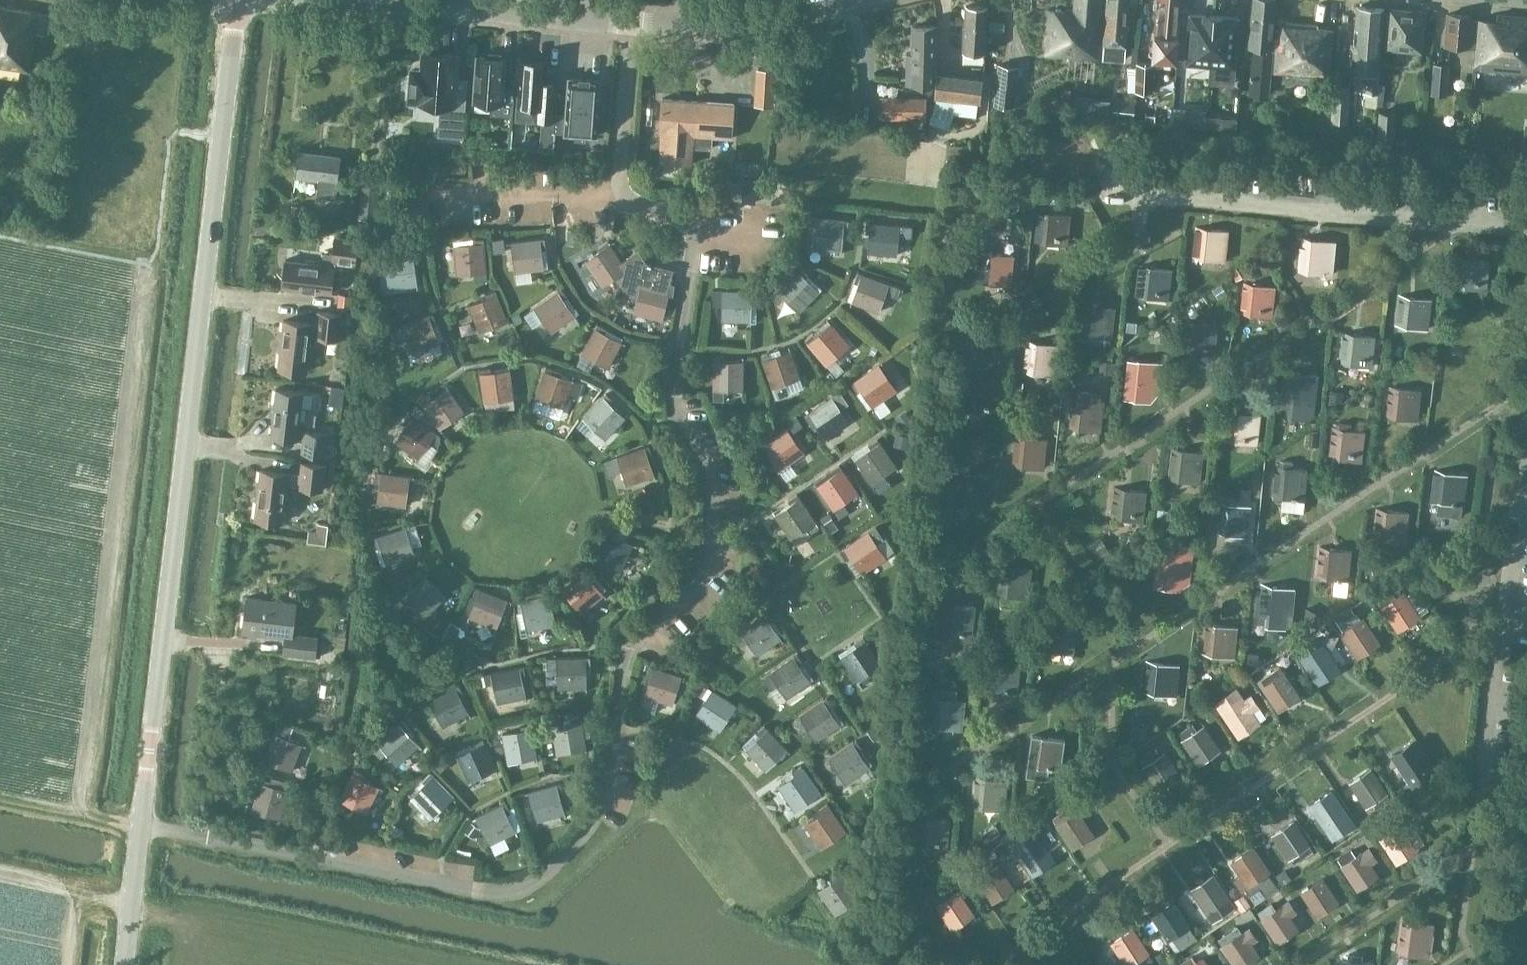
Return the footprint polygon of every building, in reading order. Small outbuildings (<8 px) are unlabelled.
[(1104,0),(1074,0),(1073,9),(1065,8),(1064,12),(1050,11),(1047,55),(1100,58),(1104,0)] [(1129,0),(1107,0),(1104,46),(1126,47),(1129,0)] [(1180,0),(1159,0),(1154,58),(1176,59),(1180,0)] [(1275,0),(1253,0),(1249,47),(1255,48),(1253,73),(1255,73),(1253,92),(1269,93),(1273,48),(1270,48),(1275,0)] [(965,56),(984,56),(985,36),(986,5),(966,4),(965,46),(965,56)] [(33,29),(44,30),(47,14),(36,13),(36,11),(0,5),(0,65),(26,69),(33,29)] [(1376,85),(1382,8),(1356,6),(1351,73),(1366,74),(1365,93),(1376,94),(1376,85)] [(1387,47),(1421,50),(1424,11),(1389,9),(1387,47)] [(1183,81),(1208,82),(1213,16),(1188,14),(1183,81)] [(1471,17),(1447,14),(1445,43),(1469,45),(1476,46),(1479,19),(1471,18),(1471,17)] [(1480,20),(1475,67),(1526,72),(1526,16),(1495,14),(1495,21),(1480,20)] [(1237,18),(1213,16),(1208,82),(1232,84),(1237,18)] [(1329,74),(1332,30),(1317,29),(1318,24),(1278,21),(1275,70),(1329,74)] [(936,82),(936,25),(915,25),(914,54),(909,54),(909,82),(936,82)] [(427,47),(425,50),(424,52),(423,52),(422,70),(412,70),(409,101),(419,102),(440,104),(438,135),(463,137),(465,104),(453,103),(457,54),(439,53),(439,51),(438,48),(434,45),(430,45),(427,47)] [(477,56),(474,101),(491,102),(490,114),(512,116),(514,88),(502,87),(504,58),(501,58),(501,54),(488,53),(487,57),(477,56)] [(520,59),(516,117),(556,120),(558,87),(558,85),(546,84),(547,61),(536,60),(533,57),(527,57),(524,60),(520,59)] [(1019,62),(1000,61),(996,100),(1015,102),(1019,62)] [(1154,62),(1136,61),(1135,75),(1134,90),(1153,91),(1154,62)] [(1449,64),(1433,63),(1431,94),(1447,95),(1449,64)] [(1128,75),(1127,90),(1134,90),(1135,75),(1128,75)] [(940,76),(939,89),(928,123),(949,130),(959,99),(982,100),(983,77),(940,76)] [(596,136),(600,80),(589,79),(589,77),(580,77),(580,78),(568,78),(565,121),(555,120),(555,131),(564,132),(564,133),(576,134),(575,139),(584,139),(584,135),(596,136)] [(1348,123),(1350,86),(1332,84),(1330,121),(1329,134),(1342,135),(1343,123),(1348,123)] [(1376,85),(1376,94),(1384,94),(1385,86),(1376,85)] [(773,94),(755,93),(755,106),(772,107),(773,94)] [(926,96),(882,96),(882,119),(926,119),(926,96)] [(664,100),(662,132),(660,163),(692,164),(694,147),(712,148),(712,135),(733,136),(735,104),(664,100)] [(1109,100),(1108,116),(1133,118),(1134,102),(1109,100)] [(1173,107),(1172,123),(1188,125),(1189,109),(1173,107)] [(1396,112),(1379,110),(1376,139),(1394,141),(1396,112)] [(1205,114),(1203,126),(1234,129),(1235,116),(1205,114)] [(1329,122),(1323,121),(1317,126),(1316,136),(1328,137),(1329,122)] [(1457,132),(1445,131),(1443,146),(1456,147),(1457,132)] [(553,146),(540,145),(539,152),(553,153),(553,146)] [(335,196),(336,188),(340,154),(297,149),(294,174),(318,177),(316,194),(335,196)] [(486,173),(502,173),(502,161),(486,162),(486,173)] [(735,180),(716,179),(715,200),(734,201),(735,180)] [(380,183),(361,181),(357,219),(376,221),(380,183)] [(297,212),(288,211),(286,224),(295,225),(297,212)] [(1069,240),(1072,217),(1041,213),(1038,241),(1050,243),(1050,238),(1069,240)] [(1005,216),(1004,231),(1017,232),(1018,217),(1005,216)] [(848,231),(849,220),(814,217),(811,246),(842,249),(844,231),(848,231)] [(912,224),(900,224),(867,222),(866,233),(870,233),(868,252),(898,254),(899,236),(911,236),(912,224)] [(1226,261),(1229,231),(1197,228),(1194,258),(1226,261)] [(983,253),(980,282),(1011,285),(1014,257),(1013,257),(1015,234),(987,231),(985,254),(983,253)] [(355,236),(355,237),(335,234),(334,234),(331,252),(322,251),(320,263),(285,259),(285,258),(284,258),(280,286),(282,286),(328,291),(328,292),(329,292),(333,259),(352,261),(352,262),(353,262),(356,236),(355,236)] [(1336,240),(1301,237),(1298,272),(1333,275),(1336,240)] [(540,250),(544,249),(542,239),(509,244),(513,272),(542,268),(540,250)] [(455,273),(485,271),(483,240),(471,241),(472,245),(453,246),(455,273)] [(506,248),(504,240),(491,242),(493,255),(502,253),(506,248)] [(638,250),(621,262),(607,243),(598,249),(600,252),(585,262),(601,285),(613,277),(626,295),(636,297),(633,313),(662,320),(668,294),(666,294),(673,269),(646,262),(638,250)] [(1487,282),(1489,257),(1457,254),(1454,284),(1466,285),(1467,280),(1487,282)] [(413,265),(417,265),(416,255),(382,259),(386,287),(415,284),(413,265)] [(1171,295),(1173,270),(1141,267),(1138,295),(1149,296),(1150,292),(1171,295)] [(799,268),(776,292),(772,297),(778,303),(783,298),(797,312),(818,290),(804,277),(807,275),(799,268)] [(900,287),(889,283),(860,272),(856,282),(858,283),(852,299),(880,309),(886,293),(897,297),(900,287)] [(1273,309),(1276,284),(1244,281),(1241,310),(1251,311),(1252,307),(1273,309)] [(550,333),(574,316),(563,300),(566,298),(560,289),(533,308),(550,333)] [(753,291),(721,290),(711,290),(711,300),(721,300),(721,319),(750,320),(751,303),(753,303),(753,291)] [(479,331),(506,321),(495,291),(485,295),(486,298),(469,305),(479,331)] [(354,294),(338,293),(336,310),(352,312),(354,294)] [(1429,321),(1432,297),(1401,293),(1397,322),(1409,324),(1410,318),(1429,321)] [(1111,337),(1115,309),(1083,305),(1079,333),(1111,337)] [(316,310),(315,322),(282,319),(282,320),(283,320),(277,366),(276,366),(276,367),(304,370),(309,334),(339,337),(342,313),(316,310)] [(431,324),(435,323),(432,315),(401,327),(411,353),(439,342),(431,324)] [(1182,350),(1195,351),(1195,346),(1215,348),(1218,324),(1186,320),(1182,350)] [(827,364),(848,344),(828,323),(814,336),(812,334),(805,341),(827,364)] [(606,366),(619,341),(603,332),(605,329),(596,324),(580,353),(606,366)] [(1373,359),(1376,335),(1345,331),(1341,361),(1353,362),(1354,356),(1373,359)] [(1057,371),(1059,348),(1027,344),(1024,372),(1037,374),(1037,369),(1057,371)] [(769,354),(761,357),(772,388),(776,398),(788,394),(787,393),(803,386),(800,378),(790,351),(770,358),(769,354)] [(712,357),(711,389),(742,389),(742,361),(723,361),(723,358),(712,357)] [(1130,359),(1126,397),(1139,399),(1140,390),(1158,392),(1159,387),(1161,362),(1130,359)] [(872,406),(896,390),(879,365),(852,383),(859,393),(861,391),(872,406)] [(563,406),(572,379),(554,373),(555,369),(545,366),(535,397),(563,406)] [(483,402),(512,398),(508,369),(489,372),(488,368),(478,370),(483,402)] [(1281,377),(1278,407),(1286,408),(1285,418),(1304,419),(1313,414),(1317,375),(1290,372),(1290,377),(1281,377)] [(1418,414),(1421,389),(1389,386),(1386,414),(1398,416),(1398,412),(1418,414)] [(324,454),(327,434),(327,430),(298,427),(302,390),(274,387),(274,388),(269,434),(268,434),(268,435),(300,439),(299,451),(324,454)] [(439,429),(464,412),(448,388),(432,399),(430,396),(421,402),(439,429)] [(1072,396),(1068,426),(1082,428),(1081,423),(1101,425),(1104,400),(1093,399),(1094,391),(1073,388),(1072,396)] [(841,393),(833,398),(806,415),(812,423),(815,421),(826,438),(849,422),(841,409),(848,404),(841,393)] [(605,438),(624,416),(611,404),(613,401),(605,394),(583,418),(605,438)] [(417,407),(411,413),(418,418),(423,412),(417,407)] [(1258,437),(1261,414),(1230,410),(1226,438),(1237,440),(1238,434),(1258,437)] [(434,431),(434,432),(406,415),(400,426),(403,427),(395,440),(419,456),(428,441),(436,447),(440,441),(439,434),(434,431)] [(1361,455),(1365,432),(1332,427),(1328,457),(1341,458),(1342,452),(1361,455)] [(780,470),(804,453),(787,429),(760,448),(765,456),(769,453),(780,470)] [(1046,462),(1048,438),(1016,435),(1013,463),(1025,465),(1025,460),(1046,462)] [(872,483),(896,466),(878,440),(869,446),(871,449),(856,459),(872,483)] [(649,446),(617,457),(603,463),(608,477),(622,471),(627,484),(654,474),(648,458),(652,456),(649,446)] [(1180,471),(1201,474),(1203,451),(1172,447),(1169,475),(1180,476),(1180,471)] [(253,517),(280,520),(285,484),(322,488),(325,464),(300,461),(298,473),(258,468),(258,470),(259,470),(254,516),(253,516),(253,517)] [(1275,464),(1271,493),(1282,494),(1280,505),(1301,507),(1303,497),(1304,497),(1308,468),(1275,464)] [(848,516),(841,505),(858,493),(840,466),(831,472),(833,475),(818,485),(842,521),(848,516)] [(1433,469),(1430,499),(1441,500),(1439,511),(1458,513),(1460,502),(1461,503),(1465,473),(1433,469)] [(405,504),(409,475),(377,470),(375,483),(378,483),(376,500),(405,504)] [(1145,513),(1148,489),(1115,485),(1112,514),(1125,516),(1124,511),(1145,513)] [(791,539),(815,522),(797,496),(788,502),(790,505),(775,515),(791,539)] [(1248,533),(1252,504),(1220,500),(1217,529),(1248,533)] [(1404,540),(1408,512),(1377,508),(1374,537),(1404,540)] [(327,524),(319,523),(318,532),(310,531),(309,541),(324,543),(327,524)] [(868,531),(841,549),(848,559),(851,557),(861,573),(885,557),(876,542),(883,537),(876,526),(868,531)] [(622,569),(633,543),(616,536),(618,531),(608,527),(595,557),(622,569)] [(386,564),(413,556),(404,528),(373,538),(376,547),(380,546),(386,564)] [(1159,542),(1153,586),(1165,587),(1167,573),(1188,576),(1192,546),(1159,542)] [(1346,579),(1350,550),(1320,546),(1316,575),(1346,579)] [(1029,596),(1032,566),(1000,563),(996,592),(1029,596)] [(580,612),(602,593),(591,580),(594,577),(587,569),(562,590),(580,612)] [(424,576),(400,598),(406,606),(405,607),(418,620),(422,617),(443,596),(424,576)] [(1262,583),(1259,614),(1264,614),(1263,624),(1283,626),(1290,620),(1293,587),(1262,583)] [(496,625),(507,598),(477,587),(472,598),(475,599),(469,615),(496,625)] [(1401,595),(1398,597),(1393,589),(1377,600),(1383,608),(1382,608),(1398,631),(1417,618),(1401,595)] [(313,653),(316,634),(291,631),(295,601),(245,595),(242,623),(270,626),(270,631),(286,633),(284,650),(313,653)] [(527,629),(555,624),(550,595),(519,601),(521,611),(524,611),(527,629)] [(973,633),(977,605),(944,602),(941,629),(973,633)] [(1377,645),(1361,622),(1354,611),(1338,623),(1344,633),(1343,633),(1359,657),(1377,645)] [(768,612),(740,631),(733,636),(740,646),(747,642),(757,656),(781,639),(770,623),(774,621),(768,612)] [(1075,651),(1078,623),(1044,620),(1042,648),(1075,651)] [(1233,651),(1236,626),(1205,623),(1202,653),(1211,654),(1212,649),(1233,651)] [(335,637),(326,636),(325,645),(334,646),(335,637)] [(1526,651),(1526,638),(1517,636),(1514,647),(1526,651)] [(857,682),(882,665),(864,638),(854,645),(856,648),(841,658),(857,682)] [(1322,647),(1317,650),(1312,642),(1298,651),(1303,659),(1319,683),(1338,671),(1322,647)] [(591,655),(556,657),(545,658),(546,670),(557,670),(558,686),(585,685),(584,667),(590,666),(591,655)] [(798,655),(770,673),(763,679),(770,689),(777,684),(786,697),(811,681),(800,666),(804,664),(798,655)] [(1018,690),(1021,661),(989,657),(986,686),(1018,690)] [(1175,689),(1178,664),(1147,660),(1143,692),(1154,693),(1155,687),(1175,689)] [(523,665),(491,673),(490,672),(480,675),(483,686),(492,683),(497,702),(525,695),(521,677),(525,676),(523,665)] [(674,703),(682,675),(649,666),(646,676),(650,677),(645,695),(674,703)] [(1282,675),(1277,678),(1272,670),(1258,679),(1263,687),(1278,710),(1297,698),(1282,675)] [(443,726),(469,711),(459,695),(463,693),(458,684),(428,701),(443,726)] [(735,705),(707,688),(700,684),(695,693),(705,699),(695,715),(720,729),(735,705)] [(1258,724),(1250,713),(1259,707),(1251,694),(1245,698),(1236,686),(1214,701),(1239,737),(1258,724)] [(933,696),(929,726),(961,729),(964,699),(956,699),(957,689),(934,687),(933,696)] [(827,698),(800,717),(792,722),(800,734),(808,728),(816,740),(840,723),(829,708),(833,706),(827,698)] [(556,753),(585,747),(580,716),(568,718),(569,721),(551,724),(556,753)] [(396,764),(417,743),(405,730),(408,728),(400,720),(376,742),(396,764)] [(277,722),(275,729),(263,758),(290,769),(301,743),(292,740),(296,730),(277,722)] [(1203,727),(1197,731),(1192,723),(1179,732),(1184,739),(1183,740),(1199,764),(1218,751),(1203,727)] [(507,762),(536,756),(530,725),(518,727),(519,732),(502,735),(507,762)] [(767,770),(786,749),(762,726),(755,733),(759,737),(746,750),(767,770)] [(1060,769),(1062,740),(1030,737),(1027,766),(1060,769)] [(470,781),(496,768),(481,738),(471,743),(472,747),(456,755),(470,781)] [(845,783),(872,766),(863,749),(857,741),(830,759),(845,783)] [(1413,741),(1392,755),(1408,778),(1413,785),(1433,772),(1428,764),(1413,741)] [(1163,753),(1157,757),(1152,750),(1140,759),(1145,765),(1143,766),(1159,790),(1179,777),(1163,753)] [(796,809),(819,793),(800,765),(792,771),(795,775),(779,786),(796,809)] [(365,812),(378,785),(362,777),(364,773),(353,768),(337,798),(365,812)] [(1368,806),(1386,794),(1369,770),(1351,782),(1368,806)] [(431,818),(452,797),(427,774),(420,781),(423,784),(410,797),(431,818)] [(1003,805),(1005,780),(974,777),(971,806),(983,807),(984,803),(1003,805)] [(259,778),(251,808),(248,820),(258,823),(261,811),(279,815),(286,789),(268,784),(269,781),(259,778)] [(559,793),(563,792),(561,782),(528,791),(536,819),(564,812),(559,793)] [(1356,830),(1349,819),(1333,795),(1313,808),(1336,843),(1356,830)] [(488,842),(515,829),(506,812),(510,810),(505,801),(475,817),(488,842)] [(823,848),(846,831),(826,805),(818,811),(820,813),(805,824),(823,848)] [(1077,814),(1074,815),(1069,807),(1052,818),(1057,826),(1072,849),(1091,836),(1077,814)] [(946,849),(949,819),(917,816),(915,846),(946,849)] [(479,827),(471,821),(463,831),(472,837),(479,827)] [(1312,852),(1308,846),(1292,822),(1273,835),(1289,859),(1293,865),(1312,852)] [(1402,825),(1382,838),(1395,858),(1415,844),(1421,840),(1412,828),(1407,832),(1402,825)] [(1037,839),(1035,840),(1029,832),(1026,834),(1021,827),(1007,837),(1017,852),(1033,875),(1053,862),(1037,839)] [(1351,848),(1338,857),(1343,864),(1356,884),(1375,872),(1381,868),(1368,848),(1362,852),(1356,856),(1351,848)] [(1277,886),(1268,873),(1252,849),(1233,862),(1249,886),(1245,889),(1254,902),(1277,886)] [(993,904),(1013,890),(997,867),(977,881),(993,904)] [(836,913),(859,896),(840,869),(831,875),(833,878),(819,889),(836,913)] [(1323,878),(1322,879),(1317,871),(1298,884),(1315,912),(1336,898),(1323,878)] [(1235,911),(1228,900),(1212,876),(1193,888),(1214,919),(1219,915),(1222,919),(1235,911)] [(946,893),(934,901),(937,907),(936,908),(952,932),(971,919),(955,895),(950,898),(946,893)] [(904,909),(911,916),(923,906),(917,899),(904,909)] [(1271,902),(1258,910),(1263,917),(1277,938),(1297,925),(1290,915),(1295,912),(1288,901),(1283,904),(1275,908),(1271,902)] [(1196,938),(1188,926),(1171,902),(1154,915),(1170,938),(1178,950),(1196,938)] [(1401,921),(1398,948),(1397,959),(1408,960),(1409,945),(1431,947),(1433,924),(1401,921)] [(1238,925),(1219,938),(1222,944),(1236,964),(1256,951),(1250,942),(1256,938),(1249,927),(1243,931),(1241,931),(1238,925)] [(1148,954),(1132,929),(1112,942),(1126,964),(1130,964),(1134,962),(1136,964),(1144,964),(1152,960),(1148,954)] [(1196,962),(1191,955),(1176,964),(1205,964),(1200,958),(1196,962)]
